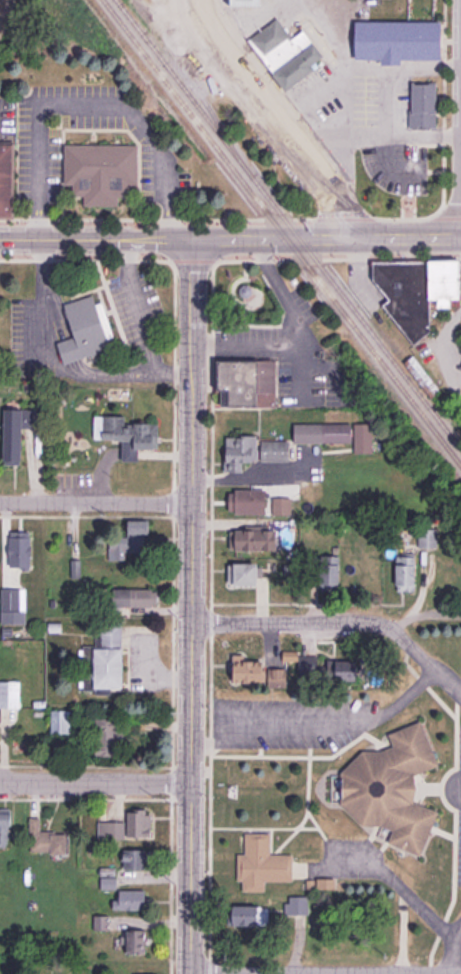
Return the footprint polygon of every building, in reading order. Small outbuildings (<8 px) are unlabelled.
[(249,39),(287,90),(315,69),(312,64),(323,55),(314,43),(313,44),(302,30),(291,38),(277,18),(249,39)] [(355,23),(355,58),(440,58),(440,23),(355,23)] [(436,82),(436,126),(410,126),(410,109),(413,109),(413,82),(436,82)] [(65,144),(65,183),(73,183),(73,195),(85,195),(85,205),(118,206),(118,195),(128,195),(128,184),(137,184),(137,144),(65,144)] [(13,217),(13,146),(0,146),(0,217),(13,217)] [(402,261),(460,260),(460,297),(451,298),(452,306),(439,306),(439,298),(431,298),(432,330),(415,344),(384,305),(390,300),(375,280),(374,261),(401,261),(402,260),(402,261)] [(83,355),(111,346),(109,339),(114,337),(103,302),(96,304),(93,295),(65,304),(76,336),(83,355)] [(76,336),(58,342),(64,362),(83,355),(76,336)] [(219,360),(275,360),(275,407),(222,407),(222,389),(220,389),(219,360)] [(63,388),(63,402),(53,402),(53,389),(63,388)] [(5,410),(4,463),(19,463),(19,460),(21,460),(21,426),(40,427),(40,410),(5,410)] [(95,416),(125,416),(125,425),(135,425),(135,423),(158,423),(159,447),(138,447),(138,461),(123,461),(123,439),(114,439),(114,438),(95,438),(95,416)] [(295,423),(372,423),(372,451),(354,451),(354,441),(295,441),(295,423)] [(226,437),(226,459),(225,459),(225,470),(243,471),(243,461),(254,461),(254,458),(257,458),(257,435),(240,435),(240,437),(233,437),(226,437)] [(261,441),(261,461),(288,461),(288,441),(261,441)] [(265,489),(265,514),(236,513),(236,510),(230,510),(230,493),(235,493),(235,489),(265,489)] [(273,498),(273,514),(291,514),(291,498),(273,498)] [(149,520),(149,534),(143,534),(143,550),(132,550),(132,547),(125,547),(125,559),(113,559),(113,556),(109,556),(109,536),(128,537),(128,520),(149,520)] [(230,531),(245,531),(245,529),(275,529),(275,533),(277,533),(277,549),(235,549),(235,547),(230,547),(230,531)] [(436,529),(436,546),(419,546),(419,529),(436,529)] [(30,531),(30,565),(9,565),(9,537),(11,537),(11,531),(30,531)] [(339,557),(339,565),(340,565),(340,582),(337,582),(337,587),(320,587),(321,564),(322,564),(322,556),(339,557)] [(415,556),(415,584),(414,584),(414,591),(397,591),(397,584),(396,584),(396,565),(401,565),(401,556),(415,556)] [(80,559),(80,576),(71,576),(70,560),(80,559)] [(258,563),(258,583),(229,583),(229,565),(236,565),(236,563),(258,563)] [(19,589),(19,610),(25,610),(25,622),(1,622),(1,589),(19,589)] [(157,592),(157,605),(152,605),(152,606),(115,606),(115,589),(152,589),(152,592),(157,592)] [(95,648),(94,687),(123,688),(123,648),(121,647),(121,623),(102,622),(102,648),(95,648)] [(49,623),(49,631),(61,632),(61,623),(49,623)] [(316,655),(316,674),(299,674),(299,655),(316,655)] [(236,664),(236,682),(266,682),(266,687),(286,687),(286,668),(268,668),(268,670),(264,670),(263,664),(254,664),(254,660),(245,660),(245,664),(236,664)] [(321,667),(320,679),(356,679),(356,662),(337,661),(337,663),(327,663),(327,667),(321,667)] [(19,706),(19,681),(0,681),(0,706),(19,706)] [(70,710),(69,734),(51,733),(51,710),(70,710)] [(97,718),(96,755),(117,755),(117,747),(121,747),(122,725),(113,725),(113,718),(97,718)] [(364,750),(384,750),(394,746),(389,735),(422,722),(439,764),(413,774),(419,789),(414,801),(439,812),(420,855),(390,842),(395,831),(381,825),(364,825),(343,802),(345,776),(343,773),(364,750)] [(8,844),(0,844),(0,808),(11,809),(11,826),(9,826),(8,844)] [(151,814),(151,836),(128,836),(128,812),(131,812),(131,809),(146,809),(146,814),(151,814)] [(30,818),(31,851),(51,851),(51,854),(67,854),(67,834),(51,834),(51,831),(39,832),(39,818),(30,818)] [(98,821),(98,838),(124,839),(124,822),(98,821)] [(245,832),(245,854),(237,854),(237,880),(243,880),(243,891),(265,891),(265,880),(292,881),(292,854),(269,854),(269,833),(245,832)] [(125,849),(125,868),(149,869),(150,850),(125,849)] [(115,866),(115,888),(102,888),(102,866),(115,866)] [(145,891),(145,909),(113,909),(113,900),(121,900),(121,890),(145,891)] [(307,896),(307,913),(284,914),(284,903),(290,903),(290,897),(307,896)] [(229,907),(258,907),(257,925),(229,924),(229,907)] [(94,917),(94,929),(116,929),(116,917),(94,917)] [(145,931),(145,953),(127,953),(127,931),(145,931)]
